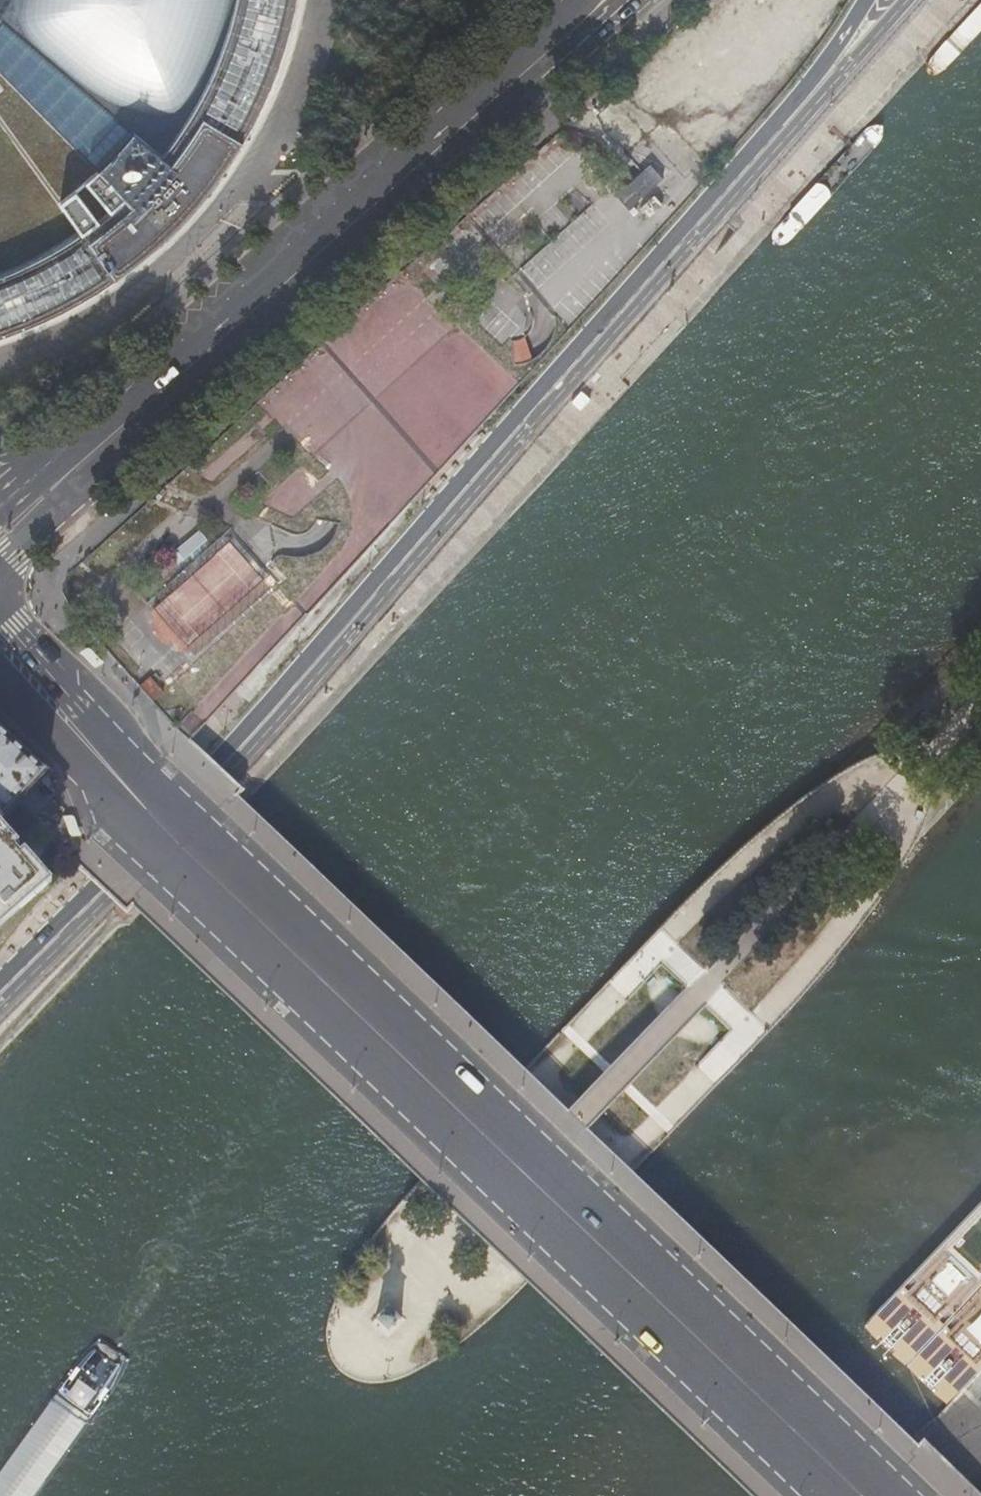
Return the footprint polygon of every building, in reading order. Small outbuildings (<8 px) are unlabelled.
[(251,120),(264,95),(274,68),(283,41),(291,13),(293,0),(0,0),(0,334),(21,326),(48,315),(73,302),(98,287),(122,271),(144,253),(165,234),(186,213),(196,201),(204,192),(221,169),(237,145),(245,131),(251,120)] [(657,207),(650,199),(637,210),(644,218),(657,207)] [(2,818),(48,771),(3,729),(0,727),(0,816),(2,818)] [(42,884),(14,850),(19,846),(8,834),(0,824),(0,921),(42,884)]
